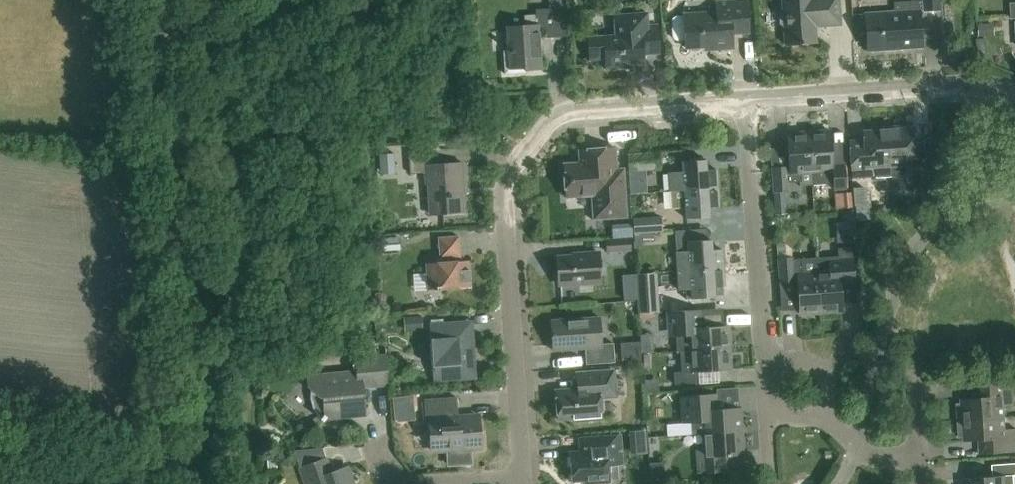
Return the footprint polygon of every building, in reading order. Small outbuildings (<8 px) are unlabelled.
[(746,0),(734,0),(716,1),(717,11),(683,13),(686,48),(714,46),(714,49),(732,48),(731,33),(748,32),(746,0)] [(839,0),(782,0),(783,13),(779,15),(780,24),(784,25),(785,44),(816,42),(815,26),(840,24),(839,0)] [(940,0),(917,0),(893,2),(894,11),(865,13),(867,50),(922,47),(919,10),(940,9),(940,0)] [(507,50),(503,50),(505,73),(525,72),(524,70),(542,69),(539,28),(567,26),(566,16),(565,7),(535,9),(536,14),(524,15),(524,24),(505,26),(507,50)] [(605,59),(605,68),(625,67),(624,64),(644,62),(643,55),(659,54),(657,24),(648,25),(647,12),(613,15),(613,16),(617,16),(618,35),(587,37),(589,60),(605,59)] [(888,127),(891,175),(906,174),(906,181),(931,179),(929,154),(916,154),(914,127),(899,129),(899,126),(888,127)] [(891,175),(888,127),(877,127),(877,130),(862,131),(864,157),(850,158),(851,178),(891,175)] [(808,132),(812,185),(833,184),(833,189),(846,188),(844,164),(832,165),(830,131),(808,132)] [(812,185),(808,132),(787,134),(789,166),(771,167),(773,191),(788,190),(787,182),(799,181),(800,185),(812,185)] [(579,162),(563,164),(565,197),(591,195),(593,220),(603,219),(625,217),(624,205),(622,169),(615,169),(613,147),(578,150),(579,162)] [(463,188),(461,162),(434,164),(433,150),(408,152),(410,174),(425,172),(425,183),(428,183),(430,214),(463,212),(461,188),(463,188)] [(628,154),(629,171),(660,169),(659,151),(628,154)] [(380,174),(396,173),(394,153),(379,154),(380,174)] [(684,190),(718,187),(716,169),(706,169),(705,159),(682,161),(684,190)] [(718,187),(684,190),(670,191),(670,209),(685,208),(686,218),(709,217),(709,207),(719,206),(718,187)] [(843,208),(853,207),(851,192),(841,193),(843,208)] [(855,211),(843,212),(844,226),(847,226),(848,241),(856,240),(855,211)] [(779,228),(791,227),(791,216),(778,217),(779,228)] [(632,218),(632,219),(633,233),(661,231),(660,217),(632,218)] [(675,231),(677,253),(677,270),(723,267),(722,249),(712,249),(711,239),(707,240),(706,229),(675,231)] [(382,238),(382,251),(401,250),(400,236),(382,238)] [(470,287),(468,260),(460,261),(458,236),(438,237),(440,262),(426,263),(428,290),(470,287)] [(630,238),(619,238),(605,240),(606,253),(631,251),(630,238)] [(817,260),(820,312),(842,310),(840,276),(854,275),(852,247),(837,248),(838,262),(829,263),(829,259),(817,260)] [(600,282),(598,252),(582,253),(582,255),(556,256),(558,284),(600,282)] [(817,260),(817,257),(792,259),(792,257),(777,258),(779,282),(793,281),(793,278),(796,278),(799,313),(820,312),(817,260)] [(723,267),(677,270),(679,289),(691,288),(691,298),(715,297),(714,287),(724,286),(723,267)] [(638,314),(659,313),(657,273),(635,274),(636,286),(637,299),(638,314)] [(624,300),(637,299),(636,286),(623,287),(624,300)] [(700,309),(666,311),(667,336),(676,336),(677,351),(680,351),(729,347),(727,326),(701,327),(700,309)] [(404,316),(405,331),(423,330),(422,315),(404,316)] [(614,362),(613,343),(601,344),(599,317),(551,320),(552,350),(585,348),(586,364),(614,362)] [(476,378),(472,320),(429,323),(433,381),(476,378)] [(682,371),(674,372),(674,384),(699,383),(698,371),(730,368),(729,347),(680,351),(682,371)] [(626,355),(628,371),(647,369),(645,352),(626,355)] [(387,384),(384,355),(354,358),(355,371),(306,376),(307,386),(311,389),(311,398),(314,409),(321,418),(320,418),(323,421),(325,419),(350,416),(349,410),(365,409),(363,387),(387,384)] [(615,396),(613,370),(581,372),(582,388),(555,390),(557,419),(573,418),(573,421),(585,420),(601,419),(600,397),(615,396)] [(963,419),(1005,416),(1004,404),(1014,404),(1013,380),(982,383),(983,396),(962,398),(963,419)] [(717,393),(692,395),(679,396),(681,423),(701,421),(702,433),(742,431),(741,407),(719,409),(717,393)] [(394,410),(414,407),(413,395),(392,397),(394,410)] [(456,396),(424,399),(426,421),(429,421),(431,450),(447,449),(449,464),(471,463),(470,447),(481,446),(478,416),(458,417),(456,396)] [(746,416),(759,413),(756,398),(743,401),(746,416)] [(963,419),(964,441),(979,440),(980,453),(1014,451),(1014,428),(1006,429),(1005,416),(963,419)] [(742,431),(702,433),(703,445),(696,446),(698,473),(723,471),(722,456),(744,454),(742,431)] [(579,451),(570,451),(572,482),(584,481),(584,483),(610,482),(608,465),(623,464),(621,435),(578,438),(579,451)] [(268,468),(277,467),(276,453),(266,454),(268,468)] [(347,466),(332,471),(327,457),(299,467),(305,483),(353,483),(347,466)] [(998,464),(999,475),(967,478),(967,483),(1014,483),(1014,463),(998,464)]
